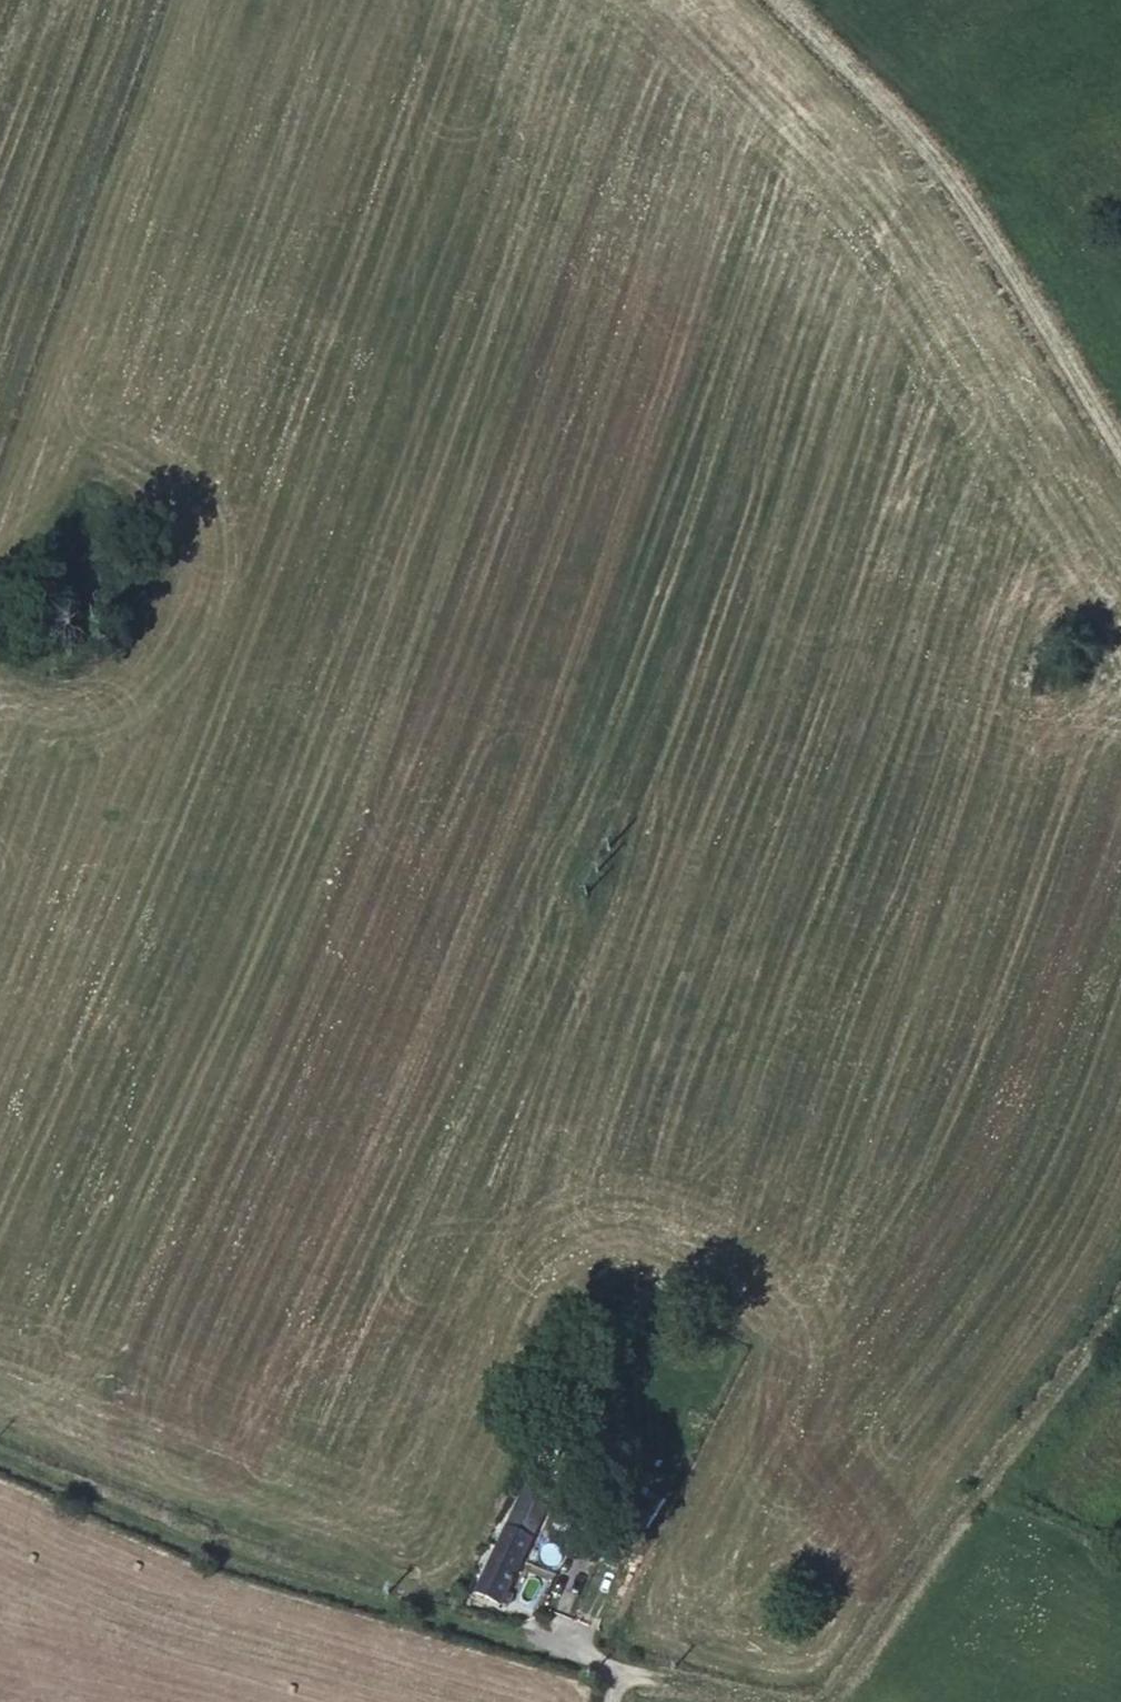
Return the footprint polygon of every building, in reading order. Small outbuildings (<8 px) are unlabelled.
[(542,1513),(518,1501),(478,1579),(502,1592),(542,1513)]
